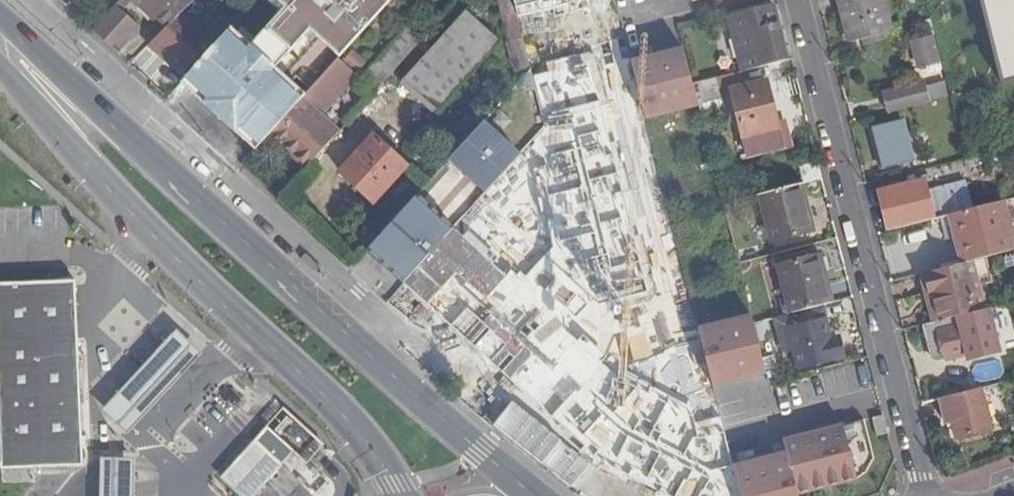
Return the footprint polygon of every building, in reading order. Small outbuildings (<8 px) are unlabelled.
[(171,0),(120,0),(92,32),(118,56),(142,28),(124,13),(135,1),(154,18),(156,17),(171,0)] [(156,17),(166,26),(193,0),(171,0),(156,17)] [(236,22),(274,55),(298,29),(266,0),(257,0),(236,22)] [(336,60),(390,0),(364,0),(317,51),(310,44),(237,124),(259,144),(268,134),(336,60)] [(513,0),(499,0),(511,43),(507,44),(517,83),(531,68),(513,0)] [(850,42),(893,31),(885,0),(839,0),(850,42)] [(1000,84),(1013,81),(1013,0),(978,0),(1000,84)] [(772,4),(728,15),(742,72),(786,60),(772,4)] [(466,11),(402,81),(436,112),(499,42),(466,11)] [(236,22),(198,64),(207,73),(200,82),(225,103),(231,96),(235,98),(274,55),(236,22)] [(158,49),(182,71),(212,40),(200,29),(194,36),(180,24),(158,49)] [(358,82),(372,95),(423,39),(408,27),(358,82)] [(919,69),(941,64),(934,36),(912,42),(919,69)] [(681,43),(621,57),(636,120),(695,106),(681,43)] [(146,47),(132,61),(150,78),(163,65),(146,47)] [(355,77),(336,60),(268,134),(304,168),(337,133),(319,117),(355,77)] [(766,81),(732,90),(744,138),(778,129),(780,135),(786,133),(784,126),(778,127),(766,81)] [(887,114),(928,104),(922,82),(882,92),(887,114)] [(927,88),(930,102),(949,98),(946,83),(927,88)] [(451,225),(518,156),(480,119),(413,189),(451,225)] [(902,122),(873,129),(883,169),(912,162),(902,122)] [(780,135),(778,129),(744,138),(748,157),(789,147),(786,133),(780,135)] [(372,136),(340,173),(373,203),(406,166),(372,136)] [(932,154),(917,157),(920,170),(935,166),(932,154)] [(890,231),(952,215),(971,210),(964,185),(927,195),(923,181),(880,192),(890,231)] [(819,230),(808,183),(802,185),(814,231),(819,230)] [(802,185),(760,196),(772,242),(814,231),(802,185)] [(558,188),(529,197),(542,241),(572,232),(558,188)] [(971,210),(952,215),(964,263),(1013,251),(1002,202),(971,210)] [(393,222),(367,250),(396,276),(421,247),(393,222)] [(500,289),(460,326),(517,388),(531,385),(565,422),(594,395),(593,386),(602,378),(598,356),(587,344),(585,332),(592,331),(590,320),(584,321),(572,252),(559,238),(548,240),(532,255),(522,256),(498,278),(500,289)] [(827,255),(821,257),(833,303),(839,301),(827,255)] [(779,268),(791,313),(833,303),(821,257),(779,268)] [(919,275),(932,323),(973,312),(960,264),(919,275)] [(5,471),(85,469),(82,287),(0,288),(0,344),(5,471)] [(932,323),(925,325),(933,357),(939,355),(941,361),(970,354),(971,359),(1002,351),(990,308),(973,312),(932,323)] [(700,386),(760,376),(750,313),(690,322),(700,386)] [(754,323),(757,336),(784,329),(781,316),(754,323)] [(812,322),(787,328),(799,370),(839,359),(833,336),(817,341),(812,322)] [(178,326),(130,380),(161,407),(208,354),(178,326)] [(778,353),(762,358),(769,384),(785,380),(778,353)] [(980,388),(947,396),(957,437),(990,429),(980,388)] [(274,433),(302,459),(313,470),(332,450),(292,415),(274,433)] [(777,450),(723,462),(730,495),(796,495),(795,492),(852,479),(839,423),(774,437),(777,450)] [(274,433),(259,450),(286,476),(302,459),(274,433)] [(259,450),(228,484),(241,495),(267,495),(286,476),(259,450)]
